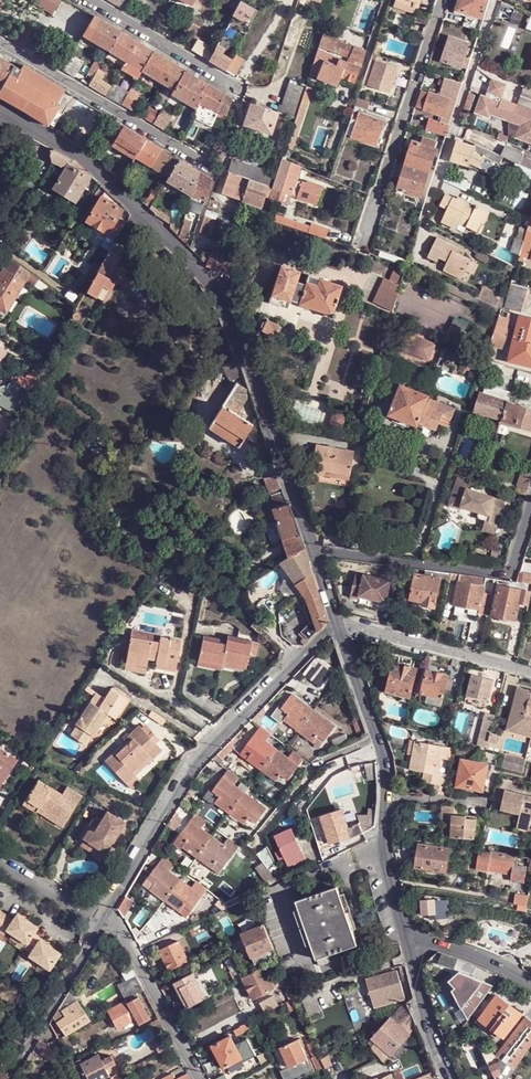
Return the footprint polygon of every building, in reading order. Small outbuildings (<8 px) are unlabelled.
[(129,0),(119,0),(116,5),(124,10),(129,0)] [(236,10),(241,1),(238,0),(233,0),(229,7),(236,10)] [(241,1),(255,9),(257,11),(270,18),(276,0),(238,0),(241,1)] [(412,14),(417,0),(421,2),(421,0),(396,0),(393,8),(412,14)] [(417,0),(412,14),(416,15),(421,2),(417,0)] [(458,10),(468,13),(483,18),(489,0),(461,0),(458,10)] [(255,9),(241,1),(236,10),(233,15),(247,23),(255,9)] [(257,11),(255,9),(247,23),(250,25),(257,11)] [(318,23),(326,26),(330,15),(322,12),(318,23)] [(483,18),(468,13),(467,16),(463,26),(479,31),(483,18)] [(84,35),(109,51),(121,31),(95,15),(84,35)] [(246,33),(250,25),(247,23),(233,15),(229,23),(246,33)] [(15,41),(25,47),(35,28),(26,22),(15,41)] [(137,41),(121,31),(109,51),(125,61),(137,41)] [(174,40),(180,43),(184,38),(177,34),(174,40)] [(469,44),(450,37),(442,60),(461,67),(461,66),(465,57),(469,44)] [(189,49),(208,60),(214,50),(195,39),(189,49)] [(361,63),(364,53),(334,41),(331,49),(324,47),(326,42),(321,40),(319,46),(348,58),(361,63)] [(153,51),(137,41),(125,61),(141,71),(153,51)] [(225,46),(218,42),(214,50),(208,60),(214,64),(225,46)] [(377,55),(378,55),(380,48),(373,46),(371,53),(377,55)] [(310,74),(316,77),(322,60),(336,66),(339,58),(318,49),(310,74)] [(177,65),(153,51),(141,71),(165,85),(177,65)] [(83,62),(72,55),(67,64),(63,70),(74,77),(83,62)] [(0,57),(0,88),(13,65),(0,57)] [(471,59),(465,57),(461,66),(468,68),(471,59)] [(337,86),(340,77),(354,83),(360,67),(347,62),(339,58),(336,66),(322,60),(316,77),(337,86)] [(361,63),(348,58),(347,62),(360,67),(361,63)] [(364,85),(366,85),(375,60),(369,58),(367,66),(361,83),(364,85)] [(89,72),(95,76),(97,72),(103,62),(96,60),(89,72)] [(389,93),(397,68),(375,60),(366,85),(389,93)] [(137,78),(141,71),(125,61),(121,68),(137,78)] [(225,71),(233,75),(239,66),(231,61),(225,71)] [(249,63),(243,72),(246,73),(251,76),(252,77),(256,66),(249,63)] [(0,88),(0,97),(10,103),(47,126),(58,109),(54,107),(64,91),(22,65),(20,69),(13,65),(0,88)] [(177,65),(165,85),(174,91),(186,71),(177,65)] [(206,83),(186,71),(174,91),(172,94),(196,108),(199,102),(206,83)] [(102,81),(104,78),(103,76),(97,72),(95,76),(90,86),(105,95),(111,86),(102,81)] [(446,78),(440,96),(451,100),(445,116),(443,116),(441,122),(450,125),(463,83),(460,82),(446,78)] [(199,102),(217,111),(222,99),(224,94),(206,83),(199,102)] [(290,83),(283,106),(281,106),(278,112),(295,118),(299,106),(305,88),(290,83)] [(121,105),(128,92),(115,84),(113,84),(106,96),(121,105)] [(163,90),(159,94),(168,100),(172,94),(174,91),(165,85),(163,90)] [(313,88),(306,86),(305,88),(299,106),(306,108),(313,88)] [(135,95),(138,90),(132,87),(122,105),(131,110),(139,97),(135,95)] [(523,88),(518,103),(530,109),(530,91),(523,88)] [(430,93),(423,90),(417,107),(424,109),(430,93)] [(440,96),(430,93),(424,109),(443,116),(445,116),(451,100),(440,96)] [(232,99),(224,94),(222,99),(230,104),(232,99)] [(368,101),(356,98),(353,105),(365,109),(368,101)] [(230,104),(222,99),(217,111),(226,115),(230,104)] [(217,111),(199,102),(196,108),(193,117),(211,125),(217,111)] [(271,133),(278,112),(252,104),(244,124),(271,133)] [(365,109),(353,105),(351,111),(357,113),(364,115),(366,110),(365,109)] [(285,149),(292,151),(306,108),(299,106),(295,118),(285,149)] [(147,111),(143,117),(150,122),(154,124),(157,119),(160,114),(149,107),(147,111)] [(163,130),(172,115),(163,109),(160,114),(157,119),(154,124),(163,130)] [(357,113),(351,111),(349,118),(355,120),(357,113)] [(374,144),(382,121),(364,115),(357,113),(355,120),(349,136),(374,144)] [(355,120),(349,118),(343,134),(347,135),(349,136),(355,120)] [(441,122),(430,118),(426,130),(446,136),(448,131),(450,125),(441,122)] [(123,126),(112,144),(129,155),(116,177),(119,180),(131,164),(146,139),(123,126)] [(475,147),(476,144),(458,136),(457,141),(475,147)] [(438,141),(424,137),(422,145),(435,149),(438,141)] [(146,139),(131,164),(135,166),(139,161),(150,167),(153,163),(162,149),(146,139)] [(450,161),(469,166),(470,162),(475,147),(457,141),(450,161)] [(413,142),(406,165),(428,173),(430,169),(436,149),(435,149),(422,145),(413,142)] [(501,156),(476,144),(475,147),(470,162),(486,169),(486,171),(494,175),(503,156),(501,156)] [(505,146),(501,156),(503,156),(517,163),(519,164),(521,157),(522,157),(523,154),(505,146)] [(70,166),(73,160),(52,149),(49,154),(50,157),(50,161),(60,166),(64,166),(68,166),(68,165),(70,166)] [(521,157),(519,164),(529,168),(530,169),(530,161),(522,157),(521,157)] [(299,166),(281,159),(273,185),(273,186),(272,188),(290,194),(292,189),(294,181),(299,166)] [(73,160),(70,166),(88,179),(90,175),(75,160),(73,160)] [(167,181),(192,196),(199,171),(180,160),(171,175),(167,181)] [(264,171),(233,160),(229,171),(237,174),(250,178),(260,181),(263,172),(264,171)] [(530,179),(530,169),(529,168),(519,164),(517,163),(513,170),(530,179)] [(73,201),(88,179),(70,166),(68,165),(68,166),(53,189),(61,194),(66,197),(73,201)] [(418,195),(421,196),(428,173),(406,165),(404,167),(403,173),(398,189),(406,191),(418,195)] [(211,179),(199,171),(192,196),(190,200),(203,205),(212,179),(211,179)] [(242,200),(248,183),(235,179),(237,174),(229,171),(228,171),(227,176),(221,193),(242,200)] [(272,175),(263,172),(260,181),(269,185),(272,175)] [(434,174),(428,173),(421,196),(418,195),(417,198),(425,201),(434,174)] [(470,184),(446,173),(443,180),(466,191),(470,184)] [(250,178),(237,174),(235,179),(248,183),(249,180),(250,178)] [(268,186),(249,180),(248,183),(242,200),(261,207),(268,186)] [(294,181),(292,189),(298,191),(300,183),(294,181)] [(300,183),(298,191),(295,200),(314,206),(321,187),(305,181),(304,184),(300,183)] [(290,194),(272,188),(269,198),(287,204),(290,194)] [(104,189),(100,197),(117,208),(119,203),(104,189)] [(406,191),(398,189),(395,196),(403,199),(406,191)] [(148,202),(152,205),(153,204),(156,199),(158,196),(152,192),(147,201),(148,202)] [(165,197),(159,193),(158,196),(156,199),(162,203),(165,197)] [(446,211),(452,198),(444,195),(438,207),(446,211)] [(86,221),(107,234),(115,219),(121,210),(117,208),(100,197),(86,221)] [(457,225),(466,208),(467,205),(468,203),(457,197),(456,200),(452,198),(446,211),(440,224),(455,231),(457,225)] [(158,208),(162,203),(156,199),(153,204),(158,208)] [(203,205),(190,200),(187,210),(200,215),(203,205)] [(149,209),(154,214),(157,211),(158,208),(153,204),(152,205),(149,209)] [(130,214),(122,206),(121,210),(115,219),(124,225),(127,220),(130,214)] [(484,225),(489,213),(475,207),(474,209),(473,211),(465,228),(476,233),(480,224),(484,225)] [(465,228),(473,211),(466,208),(457,225),(465,228)] [(176,210),(169,224),(169,229),(178,237),(179,236),(179,235),(186,214),(176,210)] [(186,214),(179,235),(184,236),(185,236),(192,216),(186,214)] [(215,219),(204,215),(198,232),(208,237),(215,219)] [(306,232),(308,228),(273,216),(272,217),(271,219),(274,221),(306,232)] [(327,229),(309,224),(308,228),(306,232),(315,235),(323,237),(324,238),(327,229)] [(526,233),(526,231),(519,229),(516,238),(524,241),(526,233)] [(519,254),(530,258),(530,231),(527,230),(526,231),(526,233),(524,241),(520,251),(519,254)] [(255,239),(242,236),(238,249),(251,253),(255,239)] [(436,238),(426,258),(436,263),(438,259),(446,263),(452,251),(454,247),(436,238)] [(516,238),(515,238),(511,251),(519,254),(520,251),(524,241),(516,238)] [(29,250),(32,245),(26,241),(23,247),(29,250)] [(121,247),(113,242),(107,254),(95,274),(97,275),(106,280),(109,278),(119,259),(116,257),(122,247),(121,247)] [(125,249),(122,247),(116,257),(119,259),(125,249)] [(452,251),(462,257),(464,252),(454,247),(452,251)] [(238,249),(235,259),(236,260),(239,261),(249,259),(251,253),(238,249)] [(452,251),(446,263),(442,272),(460,281),(470,261),(462,257),(452,251)] [(232,260),(212,252),(207,265),(227,273),(232,260)] [(0,274),(0,305),(4,307),(12,294),(14,295),(23,279),(28,271),(10,258),(0,274)] [(478,297),(415,266),(412,272),(500,315),(502,309),(496,306),(478,297)] [(403,273),(393,269),(389,280),(400,285),(403,273)] [(331,315),(342,286),(309,274),(306,282),(298,304),(331,315)] [(105,301),(113,286),(114,284),(114,281),(109,278),(106,280),(97,275),(87,291),(105,301)] [(266,276),(255,309),(283,319),(294,286),(266,276)] [(393,311),(400,285),(389,280),(384,278),(373,302),(393,311)] [(4,307),(6,313),(16,296),(25,280),(23,279),(14,295),(12,294),(4,307)] [(528,287),(510,283),(503,306),(521,311),(528,287)] [(478,297),(496,306),(501,296),(483,288),(478,297)] [(80,301),(78,304),(91,312),(93,309),(80,301)] [(77,306),(72,315),(72,318),(74,320),(77,320),(78,318),(79,319),(83,311),(77,306)] [(520,316),(516,332),(514,339),(530,344),(530,319),(520,316)] [(497,335),(501,336),(506,319),(504,318),(502,317),(499,317),(498,322),(494,334),(497,335)] [(277,325),(266,319),(261,330),(272,335),(277,325)] [(80,333),(81,330),(67,323),(66,326),(80,333)] [(281,327),(277,325),(272,335),(276,337),(281,327)] [(514,339),(516,332),(505,330),(503,337),(507,338),(514,339)] [(501,336),(497,335),(494,334),(490,347),(503,350),(507,338),(503,337),(501,336)] [(514,339),(508,361),(530,366),(530,344),(514,339)] [(434,372),(439,363),(414,353),(410,362),(434,372)] [(230,382),(244,374),(240,364),(236,357),(221,368),(230,382)] [(473,363),(465,358),(460,368),(459,369),(468,374),(470,371),(473,363)] [(502,365),(486,360),(483,369),(499,373),(502,365)] [(28,389),(11,378),(0,394),(0,403),(13,411),(28,389)] [(237,412),(245,402),(255,408),(249,391),(236,383),(222,405),(236,415),(237,412)] [(428,396),(398,384),(386,415),(416,426),(417,423),(423,408),(425,401),(428,396)] [(508,402),(479,393),(473,412),(500,420),(502,420),(508,402)] [(428,403),(425,401),(423,408),(441,414),(440,416),(449,419),(454,408),(429,399),(428,403)] [(527,407),(523,406),(520,405),(520,406),(508,402),(502,420),(500,420),(499,423),(502,423),(530,432),(530,408),(527,407)] [(239,447),(252,425),(240,417),(236,415),(222,405),(208,427),(239,447)] [(417,423),(434,430),(437,424),(440,416),(441,414),(423,408),(417,423)] [(335,412),(332,419),(342,423),(345,416),(335,412)] [(440,416),(437,424),(446,427),(449,419),(440,416)] [(381,426),(366,420),(362,430),(377,436),(381,426)] [(373,446),(377,436),(362,430),(359,441),(373,446)] [(314,445),(310,474),(322,476),(323,476),(324,472),(348,476),(352,452),(314,445)] [(324,472),(323,476),(347,480),(348,476),(324,472)] [(271,492),(280,487),(276,475),(266,479),(271,492)] [(472,480),(459,476),(450,505),(463,510),(464,506),(492,514),(490,520),(487,519),(483,530),(498,534),(509,499),(470,487),(472,480)] [(285,541),(299,535),(288,503),(287,504),(282,505),(275,507),(274,507),(285,541)] [(290,557),(304,548),(299,535),(285,541),(290,557)] [(304,548),(290,557),(280,563),(296,584),(311,577),(304,548)] [(387,600),(392,578),(357,571),(353,587),(361,589),(360,594),(387,600)] [(406,581),(414,582),(415,574),(408,572),(406,581)] [(520,572),(516,581),(530,583),(530,573),(520,572)] [(486,577),(460,573),(458,580),(484,585),(484,583),(486,577)] [(434,606),(440,578),(438,578),(429,576),(427,576),(424,576),(415,574),(414,582),(411,597),(424,600),(424,604),(434,606)] [(311,577),(296,584),(306,598),(312,618),(316,631),(326,620),(311,577)] [(516,581),(503,579),(501,586),(515,588),(516,581)] [(484,585),(458,580),(454,604),(479,609),(478,614),(487,616),(489,606),(489,600),(481,599),(484,585)] [(516,581),(515,588),(522,590),(530,592),(530,583),(516,581)] [(501,586),(499,585),(493,615),(500,616),(508,618),(516,619),(518,607),(520,599),(522,590),(515,588),(501,586)] [(522,590),(520,599),(529,601),(530,593),(530,592),(522,590)] [(529,601),(520,599),(518,607),(528,608),(528,605),(529,601)] [(290,638),(299,649),(316,631),(312,618),(290,638)] [(131,638),(127,658),(147,662),(148,660),(156,661),(156,663),(175,667),(180,642),(161,638),(160,644),(131,638)] [(201,640),(196,661),(220,666),(222,662),(244,667),(248,646),(224,641),(224,646),(201,640)] [(147,662),(127,658),(127,662),(147,666),(147,662)] [(338,672),(320,658),(306,676),(325,690),(338,672)] [(220,666),(196,661),(195,666),(219,671),(220,666)] [(222,662),(220,666),(243,671),(244,667),(222,662)] [(175,667),(156,663),(154,670),(174,673),(175,667)] [(416,669),(394,663),(386,692),(409,698),(416,669)] [(421,693),(419,700),(441,706),(446,689),(448,679),(449,676),(436,673),(427,670),(424,680),(421,693)] [(494,680),(473,675),(467,696),(469,696),(481,700),(488,702),(494,680)] [(424,680),(420,678),(416,695),(418,696),(419,692),(421,693),(424,680)] [(454,680),(448,679),(446,689),(451,691),(454,680)] [(506,731),(530,737),(530,694),(529,693),(530,690),(518,687),(506,731)] [(95,698),(83,717),(104,731),(110,722),(113,724),(126,707),(109,695),(103,705),(95,698)] [(316,711),(293,695),(283,709),(290,714),(286,721),(301,732),(316,711)] [(481,700),(469,696),(467,702),(471,703),(474,704),(480,706),(481,700)] [(283,709),(278,715),(286,721),(290,714),(283,709)] [(338,728),(316,711),(301,732),(323,748),(338,728)] [(362,717),(354,720),(359,735),(367,732),(362,717)] [(257,734),(269,743),(274,736),(262,727),(257,734)] [(112,756),(103,765),(124,788),(133,780),(130,776),(146,760),(150,765),(159,756),(137,731),(122,744),(125,748),(114,759),(112,756)] [(496,735),(490,733),(489,737),(488,742),(495,744),(496,735)] [(269,743),(257,734),(242,755),(265,771),(280,751),(269,743)] [(351,745),(346,735),(333,742),(337,751),(351,745)] [(484,736),(483,735),(481,746),(487,747),(488,742),(489,737),(484,736)] [(236,737),(216,758),(223,764),(236,750),(234,748),(241,741),(236,737)] [(442,796),(452,749),(414,742),(411,756),(409,771),(422,773),(428,774),(426,783),(435,785),(434,795),(442,796)] [(16,759),(0,748),(0,782),(16,759)] [(265,771),(279,782),(284,776),(291,781),(302,767),(291,759),(280,751),(265,771)] [(307,761),(296,753),(291,759),(302,767),(307,761)] [(526,759),(505,753),(502,767),(523,772),(526,761),(526,759)] [(488,764),(461,759),(456,787),(483,792),(488,764)] [(130,776),(133,780),(150,765),(146,760),(130,776)] [(225,777),(238,785),(242,779),(230,770),(225,777)] [(238,785),(225,777),(217,789),(214,787),(206,798),(215,805),(217,802),(231,814),(247,794),(238,785)] [(58,792),(35,778),(20,802),(32,810),(33,809),(35,806),(61,821),(78,794),(63,784),(58,792)] [(499,811),(519,817),(517,825),(530,828),(530,826),(530,799),(504,792),(499,811)] [(247,794),(231,814),(246,825),(251,819),(258,824),(269,810),(247,794)] [(35,806),(33,809),(58,824),(61,821),(35,806)] [(443,807),(442,825),(452,826),(451,839),(474,840),(475,829),(476,829),(476,820),(467,819),(468,817),(462,816),(462,808),(443,807)] [(123,821),(105,809),(99,816),(96,815),(90,816),(86,823),(92,827),(89,831),(87,831),(81,838),(83,840),(102,852),(105,852),(123,821)] [(358,816),(361,823),(364,833),(374,826),(376,809),(369,809),(368,815),(358,816)] [(332,844),(350,839),(347,829),(341,810),(323,816),(332,844)] [(209,823),(197,814),(192,821),(204,829),(209,823)] [(199,858),(214,837),(204,829),(192,821),(182,834),(189,839),(184,846),(199,858)] [(87,831),(86,823),(82,822),(74,834),(81,838),(87,831)] [(361,823),(347,829),(350,839),(364,833),(361,823)] [(530,828),(517,825),(516,830),(529,833),(530,828)] [(290,868),(307,860),(294,830),(277,836),(282,848),(275,852),(279,863),(286,859),(290,868)] [(182,834),(177,841),(184,846),(189,839),(182,834)] [(199,858),(214,869),(219,863),(225,868),(236,855),(225,846),(214,837),(199,858)] [(102,852),(83,840),(80,846),(99,857),(102,852)] [(231,840),(225,846),(236,855),(241,848),(231,840)] [(450,849),(420,844),(416,867),(446,872),(450,849)] [(277,866),(268,848),(260,852),(269,870),(277,866)] [(490,852),(481,851),(478,868),(488,870),(488,865),(490,852)] [(515,856),(490,852),(488,865),(503,868),(512,870),(514,860),(515,856)] [(165,856),(160,863),(172,872),(176,865),(165,856)] [(512,870),(511,874),(511,880),(523,882),(526,866),(519,865),(519,861),(517,861),(514,860),(512,870)] [(255,868),(269,886),(271,885),(272,887),(277,883),(268,869),(263,862),(255,868)] [(166,902),(183,881),(172,872),(160,863),(150,878),(156,883),(151,890),(166,902)] [(166,902),(181,913),(186,906),(193,911),(204,897),(193,888),(183,881),(166,902)] [(209,890),(198,882),(193,888),(204,897),(209,890)] [(331,957),(359,947),(354,932),(342,897),(339,889),(299,902),(302,910),(313,946),(319,961),(331,957)] [(342,897),(354,932),(358,931),(347,895),(342,897)] [(134,900),(126,896),(119,908),(123,917),(134,900)] [(529,898),(522,896),(520,905),(526,907),(529,898)] [(446,899),(435,900),(436,915),(430,915),(430,917),(448,915),(447,915),(446,899)] [(435,900),(422,901),(423,915),(430,915),(436,915),(435,900)] [(313,946),(302,910),(297,912),(309,947),(313,946)] [(35,930),(13,916),(9,923),(3,933),(24,947),(31,937),(35,930)] [(2,918),(0,922),(0,938),(3,933),(9,923),(2,918)] [(237,932),(230,918),(221,922),(228,937),(237,932)] [(265,926),(245,935),(254,958),(267,953),(271,951),(275,949),(265,926)] [(462,931),(448,926),(444,934),(459,939),(462,931)] [(479,940),(466,935),(464,941),(477,946),(479,940)] [(37,942),(38,941),(31,937),(24,947),(21,952),(28,956),(37,942)] [(59,956),(37,942),(28,956),(26,959),(48,973),(59,956)] [(170,969),(189,961),(180,944),(180,942),(161,950),(170,969)] [(454,968),(458,958),(443,952),(439,962),(454,968)] [(270,960),(267,953),(254,958),(257,965),(270,960)] [(331,957),(319,961),(322,969),(334,965),(331,957)] [(275,990),(265,969),(248,978),(245,979),(255,1000),(275,990)] [(451,989),(466,1020),(492,986),(460,970),(449,979),(455,986),(451,989)] [(398,971),(386,975),(367,981),(375,1008),(388,1005),(395,1003),(395,1002),(406,999),(404,992),(401,981),(398,971)] [(198,980),(195,973),(177,983),(180,989),(198,980)] [(120,988),(127,1002),(137,996),(144,992),(137,978),(120,988)] [(404,992),(412,990),(410,979),(406,980),(401,981),(404,992)] [(208,998),(198,980),(180,989),(190,1008),(208,998)] [(296,998),(290,984),(287,986),(290,993),(287,994),(290,1000),(296,998)] [(78,987),(74,985),(68,994),(73,997),(78,987)] [(406,999),(414,996),(412,990),(404,992),(406,999)] [(521,1014),(497,994),(478,1018),(502,1037),(521,1014)] [(139,999),(137,996),(127,1002),(129,1004),(139,999)] [(279,1006),(274,997),(262,1003),(266,1012),(279,1006)] [(410,1036),(418,1028),(409,1004),(415,999),(414,997),(392,1020),(410,1036)] [(139,999),(129,1004),(137,1020),(140,1026),(150,1021),(145,1011),(139,999)] [(295,1000),(288,1004),(291,1012),(299,1009),(295,1000)] [(108,1013),(115,1026),(121,1023),(124,1027),(137,1020),(129,1004),(127,1002),(108,1013)] [(91,1022),(81,1007),(75,1011),(85,1026),(91,1022)] [(63,1014),(60,1008),(52,1020),(55,1025),(58,1023),(65,1018),(63,1014)] [(85,1026),(75,1011),(72,1013),(65,1018),(58,1023),(65,1034),(67,1037),(69,1036),(85,1026)] [(497,1078),(506,1078),(530,1045),(530,1024),(530,1023),(530,1020),(525,1016),(494,1055),(488,1049),(481,1052),(497,1078)] [(373,1039),(392,1056),(411,1037),(410,1036),(392,1020),(373,1039)] [(241,1028),(244,1034),(246,1037),(252,1034),(254,1036),(258,1033),(253,1021),(241,1028)] [(244,1034),(241,1028),(235,1031),(238,1037),(244,1034)] [(62,1040),(67,1050),(75,1047),(69,1036),(67,1037),(63,1039),(62,1040)] [(226,1069),(244,1060),(232,1037),(214,1047),(226,1069)] [(174,1048),(169,1038),(155,1046),(160,1055),(174,1048)] [(300,1040),(274,1052),(282,1071),(281,1072),(284,1078),(302,1078),(314,1073),(300,1040)] [(429,1053),(424,1041),(417,1043),(422,1056),(429,1053)] [(321,1058),(316,1046),(313,1047),(311,1048),(316,1060),(321,1058)] [(81,1067),(87,1078),(109,1078),(110,1078),(103,1064),(99,1057),(81,1067)] [(116,1075),(109,1060),(103,1064),(110,1078),(116,1075)] [(408,1065),(414,1078),(418,1078),(422,1076),(416,1062),(408,1065)] [(81,1067),(77,1065),(83,1078),(87,1078),(81,1067)]
